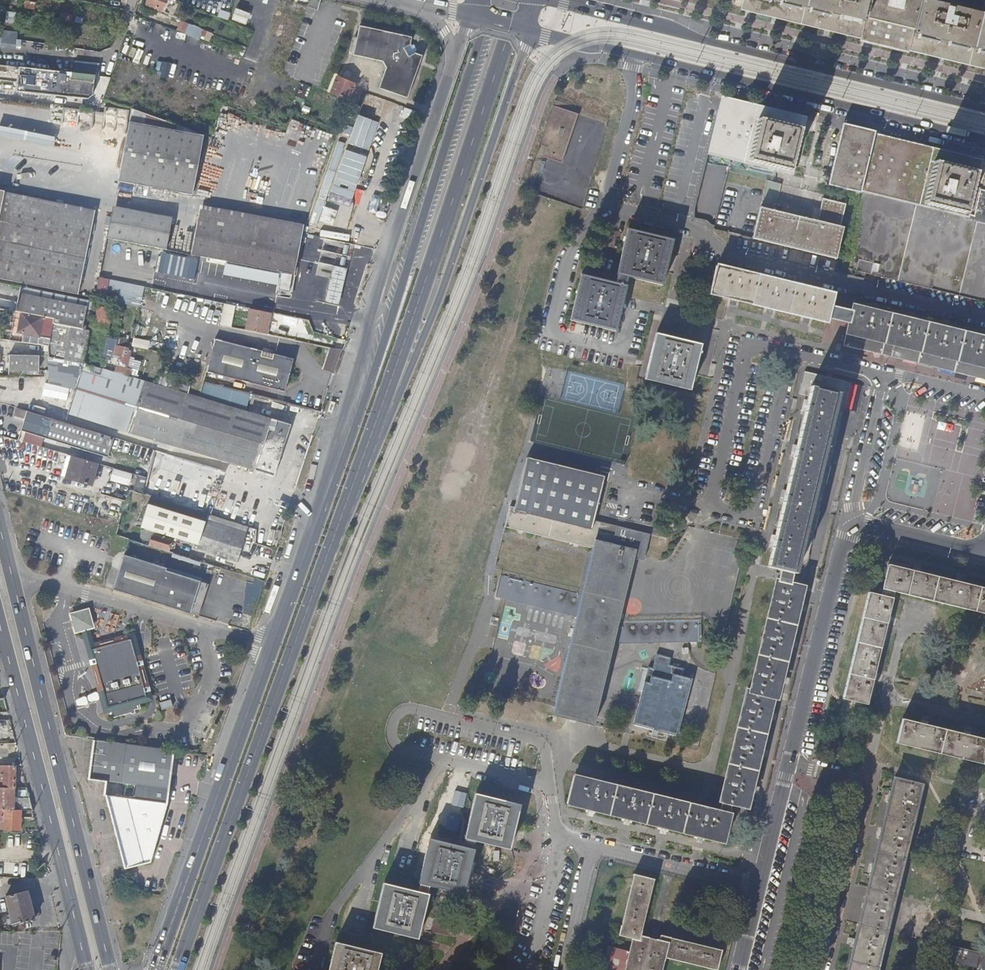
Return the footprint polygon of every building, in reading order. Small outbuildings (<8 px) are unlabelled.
[(176,0),(147,0),(146,5),(162,11),(165,2),(174,6),(176,0)] [(176,0),(198,9),(199,7),(201,2),(202,0),(176,0)] [(872,0),(773,0),(786,3),(785,7),(823,16),(824,13),(841,17),(840,21),(865,27),(872,0)] [(905,0),(889,0),(884,19),(900,24),(905,0)] [(956,3),(944,0),(923,0),(922,6),(914,39),(938,45),(939,41),(956,46),(955,49),(984,57),(984,11),(956,3)] [(210,11),(212,7),(201,2),(199,7),(210,11)] [(209,41),(212,34),(181,20),(177,31),(199,40),(200,37),(209,41)] [(410,45),(403,31),(374,26),(358,23),(355,44),(354,53),(374,56),(381,57),(386,67),(385,68),(413,79),(417,70),(419,63),(414,53),(410,45)] [(18,32),(3,30),(1,43),(16,45),(18,32)] [(14,68),(0,66),(0,81),(13,82),(14,68)] [(407,98),(413,79),(385,68),(378,89),(407,98)] [(348,99),(355,81),(338,74),(331,92),(348,99)] [(296,96),(306,98),(309,85),(299,83),(296,96)] [(191,131),(142,113),(103,101),(99,112),(96,122),(101,124),(128,133),(200,158),(207,161),(215,139),(209,137),(191,131)] [(579,114),(553,106),(540,144),(547,147),(543,157),(562,163),(579,114)] [(96,122),(99,112),(96,112),(88,111),(67,108),(65,119),(96,123),(96,122)] [(789,171),(799,129),(784,125),(756,118),(717,109),(707,151),(738,159),(789,171)] [(123,144),(126,134),(101,126),(97,135),(123,144)] [(27,131),(0,128),(0,137),(26,140),(27,131)] [(192,194),(200,158),(128,133),(119,179),(192,194)] [(52,149),(55,140),(39,134),(36,142),(52,149)] [(973,172),(930,161),(857,143),(839,139),(828,184),(832,185),(858,192),(859,187),(921,203),(963,213),(973,172)] [(816,221),(822,199),(846,205),(847,200),(828,196),(801,190),(766,181),(759,207),(790,215),(816,221)] [(968,219),(927,209),(890,200),(858,192),(832,185),(828,184),(828,185),(827,187),(830,187),(858,193),(848,234),(842,259),(840,267),(844,268),(873,275),(923,287),(984,303),(984,223),(968,219)] [(835,257),(843,228),(840,227),(846,205),(822,199),(816,221),(790,215),(759,207),(751,239),(759,241),(779,246),(808,253),(835,259),(835,257)] [(76,295),(89,232),(23,219),(25,208),(0,203),(0,280),(76,295)] [(303,224),(252,214),(199,204),(197,215),(301,235),(303,224)] [(172,217),(113,205),(110,215),(170,227),(171,220),(172,217)] [(91,221),(25,208),(23,219),(89,232),(91,221)] [(165,249),(168,234),(170,227),(110,215),(106,237),(165,249)] [(294,274),(301,235),(197,215),(190,254),(234,262),(294,274)] [(616,275),(614,283),(580,275),(578,284),(569,320),(580,323),(615,331),(621,307),(626,286),(624,286),(626,277),(660,285),(671,240),(626,229),(614,274),(616,275)] [(336,248),(337,241),(321,237),(320,244),(336,248)] [(125,258),(125,253),(125,244),(107,243),(106,257),(125,258)] [(305,289),(307,277),(294,274),(234,262),(232,274),(305,289)] [(830,305),(833,294),(817,290),(777,281),(747,273),(718,267),(712,293),(736,299),(780,310),(826,321),(827,318),(827,315),(839,318),(841,308),(830,305)] [(360,295),(366,276),(353,271),(347,291),(360,295)] [(53,319),(58,295),(20,287),(15,311),(20,312),(32,315),(53,319)] [(86,325),(90,301),(81,300),(58,295),(53,319),(52,323),(62,326),(63,321),(86,325)] [(90,326),(94,302),(90,301),(86,325),(90,326)] [(983,333),(971,330),(924,318),(892,310),(855,302),(852,311),(841,308),(839,318),(850,320),(849,324),(844,345),(876,353),(926,366),(979,379),(984,380),(984,333),(983,333)] [(231,327),(236,306),(224,303),(220,325),(231,327)] [(108,330),(111,311),(95,308),(92,327),(108,330)] [(266,334),(270,313),(250,309),(246,330),(266,334)] [(15,332),(20,312),(15,311),(13,311),(9,331),(15,332)] [(47,347),(52,323),(53,319),(32,315),(20,312),(15,332),(26,335),(24,343),(41,346),(47,347)] [(62,361),(69,327),(62,326),(52,323),(47,347),(46,350),(47,358),(62,361)] [(75,364),(81,330),(69,327),(62,361),(75,364)] [(664,335),(659,334),(657,334),(653,346),(645,378),(656,381),(671,384),(691,389),(693,381),(702,345),(687,341),(664,335)] [(111,352),(113,339),(107,338),(104,350),(111,352)] [(132,346),(148,350),(150,341),(133,338),(132,346)] [(293,359),(215,339),(206,372),(285,392),(293,359)] [(124,375),(130,351),(121,349),(121,346),(116,345),(113,356),(119,358),(115,370),(122,373),(122,374),(124,375)] [(333,374),(342,350),(331,348),(324,372),(333,374)] [(702,374),(707,375),(713,349),(709,348),(702,374)] [(37,371),(37,357),(9,355),(8,369),(37,371)] [(72,384),(72,368),(49,367),(48,383),(72,384)] [(244,411),(198,397),(130,377),(124,375),(122,374),(114,372),(112,380),(80,371),(67,413),(274,476),(290,425),(272,419),(271,420),(244,411)] [(826,485),(836,443),(844,410),(846,402),(854,403),(858,385),(838,380),(814,375),(805,372),(800,394),(810,396),(804,419),(799,439),(794,461),(788,481),(783,503),(777,528),(771,550),(768,566),(780,569),(783,570),(786,571),(794,573),(804,575),(805,568),(814,532),(822,499),(829,501),(833,486),(826,485)] [(244,411),(249,393),(243,392),(203,381),(198,397),(244,411)] [(105,434),(55,419),(17,408),(15,416),(24,418),(21,431),(48,439),(87,451),(108,457),(114,437),(105,434)] [(92,484),(98,462),(67,453),(61,475),(92,484)] [(514,510),(591,529),(594,520),(605,477),(579,470),(575,469),(528,457),(515,507),(514,510)] [(110,482),(130,487),(133,475),(114,469),(110,482)] [(212,512),(220,484),(168,470),(160,498),(212,512)] [(142,489),(146,476),(137,473),(133,486),(142,489)] [(739,501),(741,495),(731,493),(730,499),(739,501)] [(204,520),(167,509),(134,498),(126,521),(145,527),(162,533),(183,540),(196,544),(204,520)] [(591,529),(514,510),(515,507),(510,505),(504,526),(551,539),(556,540),(596,549),(587,587),(584,595),(502,575),(497,597),(579,618),(554,714),(594,724),(615,644),(703,645),(703,629),(703,622),(620,621),(636,560),(644,562),(651,535),(594,520),(591,529)] [(972,521),(974,513),(954,508),(952,517),(972,521)] [(236,560),(247,527),(206,514),(204,520),(196,544),(196,547),(236,560)] [(171,539),(161,535),(162,533),(145,527),(141,530),(139,536),(143,538),(150,541),(149,545),(167,551),(171,539)] [(198,617),(208,584),(185,577),(161,570),(161,567),(152,565),(124,556),(124,557),(122,556),(119,566),(111,590),(137,598),(162,605),(198,617)] [(919,572),(921,563),(914,562),(912,570),(919,572)] [(982,587),(962,582),(954,580),(933,575),(919,572),(912,570),(888,564),(880,595),(869,593),(860,627),(852,658),(843,699),(867,705),(869,696),(873,680),(875,672),(880,655),(884,636),(886,629),(894,598),(892,598),(894,592),(912,596),(958,607),(984,614),(984,588),(982,587)] [(724,841),(730,815),(729,814),(730,811),(732,804),(747,807),(752,790),(759,762),(766,733),(773,707),(776,697),(777,698),(784,672),(789,651),(795,627),(801,604),(805,587),(801,586),(792,584),(793,576),(794,573),(786,571),(783,570),(782,574),(781,581),(777,580),(771,607),(763,636),(755,669),(750,691),(749,690),(743,716),(735,745),(725,783),(721,800),(722,801),(725,802),(724,809),(723,812),(720,812),(700,807),(661,797),(606,783),(576,776),(569,803),(605,812),(664,827),(703,836),(724,841)] [(962,582),(964,573),(956,572),(954,580),(962,582)] [(803,577),(804,575),(794,573),(793,576),(792,584),(801,586),(803,577)] [(245,580),(243,614),(256,615),(258,580),(245,580)] [(145,703),(134,659),(129,638),(91,647),(87,630),(92,629),(87,612),(71,616),(75,633),(82,631),(88,656),(94,679),(103,714),(106,713),(106,715),(107,715),(107,718),(109,719),(110,721),(115,720),(129,716),(130,717),(135,716),(134,714),(140,712),(140,711),(143,710),(142,705),(139,705),(139,704),(145,703)] [(892,638),(894,631),(886,629),(884,636),(892,638)] [(145,681),(134,637),(129,638),(134,659),(145,703),(150,702),(145,681)] [(633,724),(676,736),(691,679),(683,677),(685,670),(669,666),(671,659),(656,655),(653,669),(648,667),(633,724)] [(881,682),(883,674),(875,672),(873,680),(881,682)] [(928,725),(930,718),(923,716),(921,724),(928,725)] [(971,736),(964,734),(928,725),(921,724),(902,719),(896,743),(922,749),(973,761),(984,764),(984,739),(971,736)] [(971,736),(973,728),(966,726),(964,734),(971,736)] [(166,799),(168,774),(172,750),(152,747),(117,743),(93,741),(89,779),(107,781),(105,796),(106,796),(141,800),(165,803),(166,799)] [(15,789),(15,767),(8,767),(0,767),(0,789),(15,789)] [(909,782),(899,780),(895,779),(886,813),(881,834),(874,863),(868,887),(860,917),(857,932),(850,961),(848,969),(876,969),(878,962),(884,937),(891,909),(897,885),(902,865),(909,835),(915,812),(922,786),(909,782)] [(15,798),(15,789),(0,789),(0,810),(1,810),(15,811),(15,798)] [(509,849),(512,841),(521,805),(475,793),(464,838),(474,840),(509,849)] [(151,863),(163,823),(169,804),(165,803),(141,800),(106,796),(105,796),(113,826),(125,868),(151,863)] [(21,811),(33,812),(29,798),(15,798),(15,811),(21,811)] [(21,830),(21,811),(15,811),(1,810),(1,830),(21,830)] [(463,893),(474,849),(472,849),(462,846),(429,838),(418,882),(419,882),(429,885),(463,893)] [(472,849),(474,840),(464,838),(462,846),(472,849)] [(659,959),(666,960),(667,957),(667,954),(701,962),(718,966),(722,950),(701,945),(678,939),(661,935),(660,939),(641,935),(642,930),(639,929),(646,901),(652,879),(634,874),(625,909),(622,924),(621,924),(618,934),(633,938),(635,939),(632,951),(630,950),(614,946),(613,951),(608,950),(604,967),(608,968),(608,969),(657,969),(659,959)] [(648,909),(655,879),(652,879),(646,901),(639,929),(642,930),(648,909)] [(418,938),(429,894),(427,893),(417,891),(383,882),(373,927),(418,938)] [(427,893),(429,885),(419,882),(417,891),(427,893)] [(27,892),(5,896),(11,924),(33,920),(27,892)] [(381,953),(335,942),(329,969),(377,969),(381,953)] [(943,945),(937,969),(953,969),(955,964),(978,969),(984,969),(984,955),(958,949),(943,945)] [(718,966),(701,962),(667,954),(667,957),(685,961),(718,969),(718,966)] [(666,960),(659,959),(657,969),(664,969),(666,960)]
